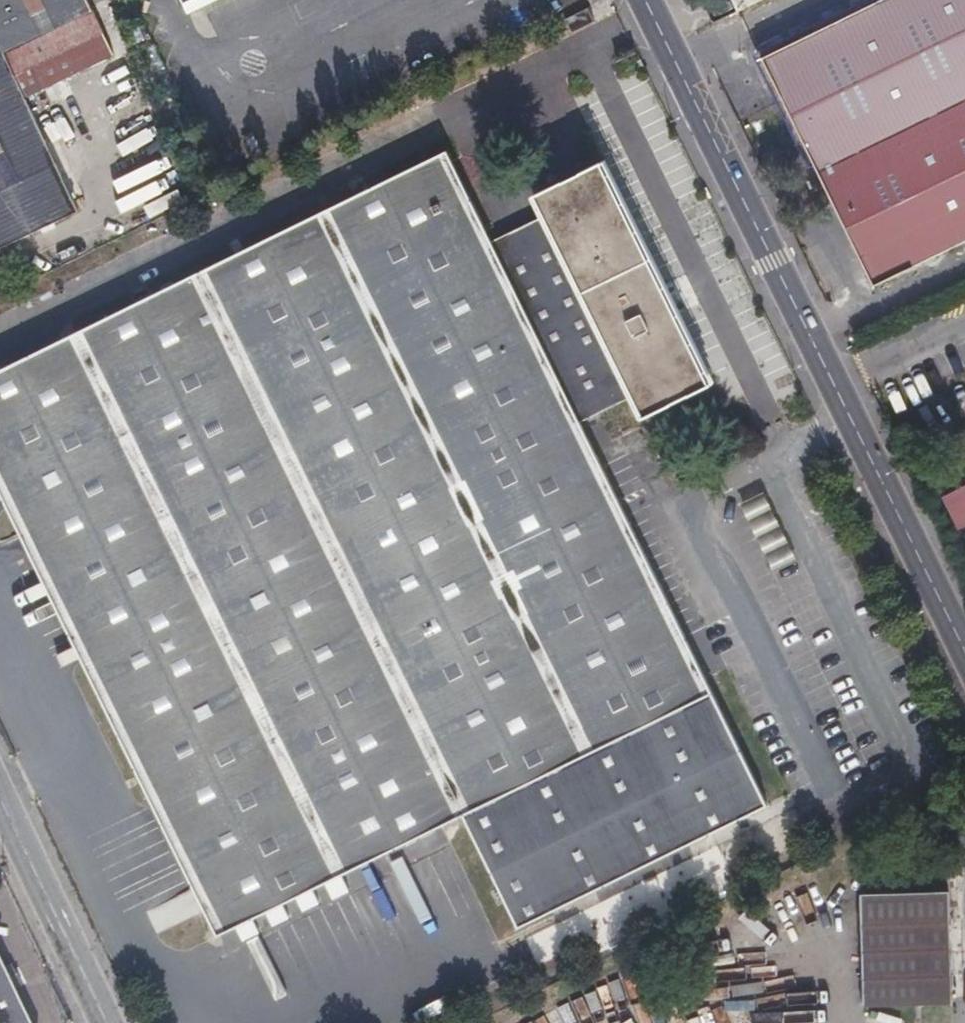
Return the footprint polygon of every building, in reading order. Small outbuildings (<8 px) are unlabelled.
[(79,212),(24,98),(111,56),(84,0),(0,0),(0,250),(79,212)] [(766,59),(877,286),(964,244),(964,0),(889,0),(766,59)] [(566,18),(570,25),(573,32),(594,21),(588,7),(566,18)] [(766,808),(689,649),(579,421),(629,397),(639,417),(712,382),(604,161),(533,195),(543,216),(492,241),(448,150),(0,367),(0,490),(214,933),(462,814),(516,927),(766,808)] [(956,531),(964,526),(964,481),(937,496),(956,531)] [(945,891),(903,892),(860,893),(863,1002),(949,998),(945,891)] [(238,936),(257,928),(252,916),(233,924),(238,936)] [(0,969),(0,1022),(25,1022),(0,969)]
